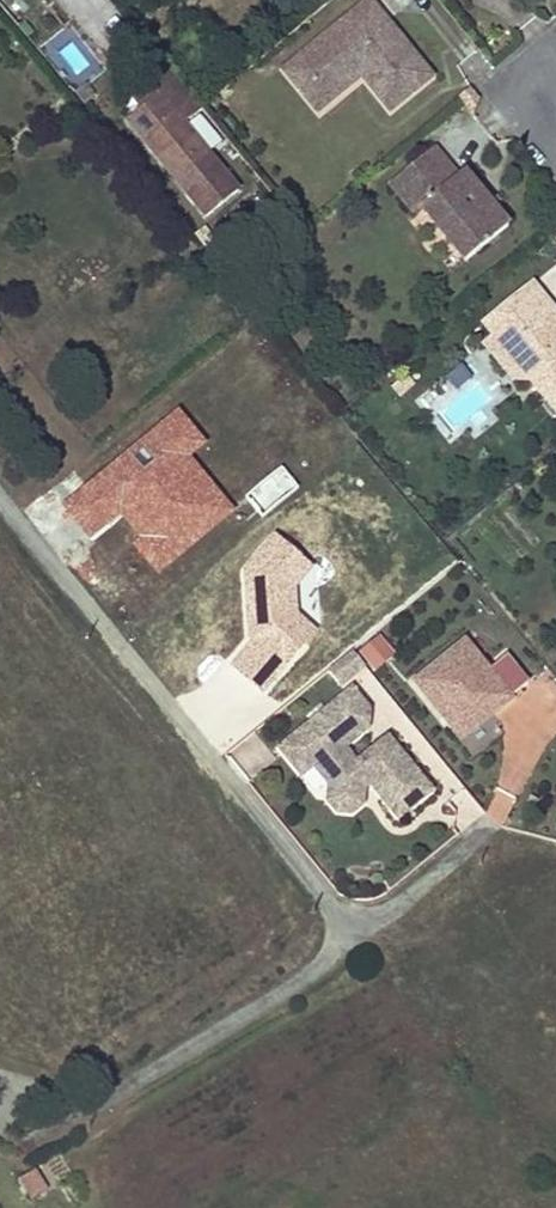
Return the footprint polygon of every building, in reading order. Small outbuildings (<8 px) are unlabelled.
[(430,77),(368,1),(294,63),(327,104),(361,76),(390,111),(430,77)] [(317,112),(327,104),(294,63),(284,71),(317,112)] [(238,189),(183,123),(201,108),(169,69),(150,85),(157,94),(142,107),(127,119),(206,215),(238,189)] [(142,107),(157,94),(150,85),(134,97),(142,107)] [(480,201),(483,198),(464,176),(458,180),(435,153),(392,187),(418,218),(423,214),(467,267),(510,230),(491,208),(487,211),(480,201)] [(491,208),(483,198),(480,201),(487,211),(491,208)] [(493,341),(523,376),(512,385),(522,396),(533,388),(555,414),(555,288),(546,277),(484,330),(493,341)] [(493,341),(483,350),(512,385),(523,376),(493,341)] [(472,380),(460,366),(445,378),(457,392),(472,380)] [(381,635),(359,652),(375,673),(397,656),(381,635)] [(462,643),(416,680),(460,735),(507,698),(506,696),(525,682),(505,658),(486,672),(462,643)] [(340,683),(365,663),(353,650),(329,669),(340,683)] [(432,789),(388,736),(357,762),(344,746),(367,727),(369,709),(353,688),(281,747),(303,773),(314,763),(331,783),(329,800),(337,810),(352,811),(362,802),(364,789),(358,783),(367,776),(399,816),(432,789)] [(33,1170),(20,1179),(34,1198),(47,1189),(33,1170)]
